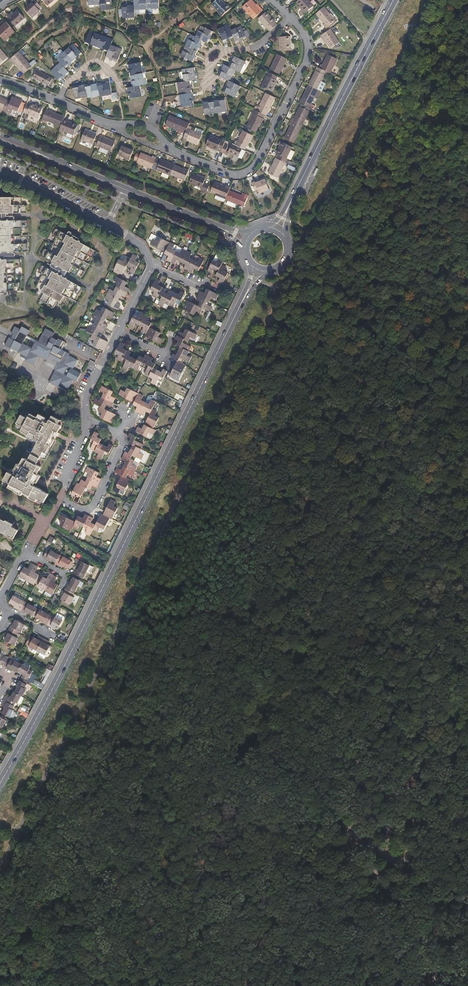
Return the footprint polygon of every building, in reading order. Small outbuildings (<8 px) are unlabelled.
[(32,18),(40,11),(37,9),(40,6),(35,0),(34,0),(28,5),(28,6),(25,9),(32,18)] [(100,3),(100,9),(112,8),(111,0),(100,0),(100,3)] [(134,4),(134,5),(134,9),(146,9),(146,0),(133,0),(134,4)] [(159,8),(159,0),(146,0),(146,9),(159,8)] [(222,16),(231,8),(228,4),(226,6),(221,0),(216,0),(212,4),(222,16)] [(263,11),(259,7),(258,8),(251,0),(250,0),(243,7),(254,19),(263,11)] [(297,2),(307,13),(314,6),(308,0),(299,0),(297,2)] [(130,5),(130,4),(127,4),(127,5),(127,7),(122,8),(122,17),(134,17),(134,9),(134,5),(130,5)] [(324,7),(316,14),(325,24),(323,25),(326,28),(335,20),(324,7)] [(7,17),(15,26),(24,19),(18,11),(12,16),(11,14),(7,17)] [(270,31),(277,25),(274,23),(275,22),(271,17),(270,18),(265,12),(258,19),(267,29),(268,28),(270,31)] [(4,20),(1,23),(3,25),(0,28),(0,36),(4,41),(15,32),(4,20)] [(219,30),(223,42),(226,40),(226,41),(227,42),(229,41),(229,40),(228,38),(233,36),(231,32),(229,26),(219,30)] [(203,27),(197,38),(201,40),(203,41),(208,43),(209,39),(210,39),(211,40),(212,37),(211,36),(209,35),(211,31),(203,27)] [(242,27),(231,32),(233,36),(233,38),(235,42),(239,41),(239,42),(242,41),(241,40),(240,38),(245,36),(244,32),(242,27)] [(330,29),(320,36),(322,40),(324,39),(330,48),(339,42),(330,29)] [(96,48),(101,37),(89,32),(85,41),(90,43),(89,45),(89,46),(92,47),(92,46),(96,48)] [(197,38),(192,35),(187,47),(195,51),(197,52),(199,48),(200,48),(200,49),(201,46),(200,45),(199,45),(201,40),(197,38)] [(278,36),(279,50),(289,49),(289,40),(290,40),(289,36),(278,36)] [(104,48),(109,50),(110,46),(112,41),(101,37),(96,48),(100,49),(100,50),(103,51),(103,50),(104,48)] [(65,52),(73,61),(76,59),(77,60),(78,58),(78,57),(76,56),(81,52),(78,49),(74,45),(65,52)] [(109,50),(108,52),(106,57),(110,59),(109,59),(109,60),(112,61),(113,60),(113,58),(118,60),(120,56),(122,50),(110,46),(109,50)] [(194,59),(195,59),(196,57),(195,57),(193,56),(195,51),(187,47),(182,57),(192,62),(194,59)] [(17,65),(24,74),(37,63),(34,60),(29,64),(19,52),(11,59),(17,65)] [(67,64),(69,65),(69,66),(71,65),(71,64),(73,61),(65,52),(57,60),(61,64),(64,67),(67,64)] [(279,74),(287,59),(277,54),(270,69),(279,74)] [(321,64),(320,68),(327,71),(331,73),(337,59),(329,55),(323,65),(321,64)] [(239,72),(244,61),(234,56),(232,59),(231,59),(230,62),(231,62),(232,63),(230,68),(234,70),(239,72)] [(132,75),(142,74),(140,62),(129,64),(128,65),(129,68),(128,68),(128,71),(129,71),(131,70),(132,75)] [(62,76),(63,78),(64,78),(66,76),(66,75),(69,73),(65,69),(64,67),(61,64),(52,72),(58,79),(62,76)] [(228,81),(234,70),(230,68),(228,67),(223,65),(221,69),(221,68),(220,68),(219,71),(220,71),(221,72),(219,76),(228,81)] [(320,68),(317,67),(309,85),(318,90),(322,82),(327,71),(320,68)] [(193,68),(183,69),(185,82),(190,81),(191,81),(197,80),(196,76),(197,76),(197,73),(196,73),(194,73),(193,68)] [(51,81),(53,83),(55,79),(37,71),(33,78),(49,86),(50,83),(51,81)] [(274,83),(277,76),(268,72),(261,86),(271,91),(274,83)] [(134,86),(139,86),(144,85),(142,74),(132,75),(130,76),(131,79),(130,79),(130,82),(131,82),(133,81),(134,86)] [(99,95),(100,96),(112,94),(110,82),(105,83),(105,82),(105,81),(102,82),(102,83),(103,85),(98,86),(99,95)] [(179,83),(181,95),(190,94),(189,89),(191,88),(192,88),(192,85),(191,85),(190,81),(185,82),(179,83)] [(224,93),(227,94),(234,98),(239,86),(228,81),(227,85),(226,85),(225,84),(224,87),(225,87),(226,88),(224,93)] [(87,96),(87,97),(99,95),(98,86),(97,84),(97,83),(93,84),(93,83),(92,83),(89,83),(90,84),(90,86),(85,87),(87,96)] [(78,87),(72,88),(74,98),(87,96),(85,87),(84,85),(84,84),(80,85),(80,84),(77,84),(77,85),(78,87)] [(318,90),(309,85),(300,103),(309,108),(314,97),(318,90)] [(127,94),(128,94),(130,94),(131,99),(141,97),(139,86),(134,86),(132,87),(127,88),(128,92),(127,92),(127,94)] [(181,95),(182,107),(192,106),(191,101),(193,101),(194,101),(194,97),(193,97),(193,98),(192,93),(190,94),(181,95)] [(264,114),(266,116),(275,97),(266,93),(257,111),(264,114)] [(9,103),(6,102),(3,110),(6,112),(7,112),(11,114),(13,109),(18,111),(22,101),(12,97),(9,103)] [(214,102),(215,112),(227,110),(225,100),(220,101),(220,99),(220,98),(217,99),(217,100),(214,100),(214,102)] [(204,114),(215,112),(214,102),(209,103),(209,101),(208,100),(206,100),(206,101),(206,102),(202,102),(203,104),(204,114)] [(30,106),(26,104),(23,112),(38,118),(42,109),(30,104),(30,106)] [(292,118),(291,121),(302,126),(309,112),(300,107),(294,118),(292,118)] [(245,128),(255,132),(258,127),(263,118),(262,118),(264,114),(257,111),(253,109),(251,113),(255,114),(253,118),(250,117),(245,128)] [(63,121),(64,117),(46,110),(42,119),(60,127),(63,121)] [(166,126),(185,134),(188,126),(189,124),(170,116),(166,126)] [(68,124),(63,121),(60,127),(59,130),(73,135),(77,125),(69,122),(68,124)] [(302,126),(291,121),(289,125),(291,126),(285,137),(294,142),(302,126)] [(185,134),(184,137),(188,139),(187,140),(198,145),(204,131),(196,128),(195,132),(191,130),(192,128),(188,126),(185,134)] [(96,134),(85,130),(81,140),(92,144),(96,134)] [(247,146),(252,135),(243,131),(237,142),(247,146)] [(217,150),(221,152),(224,145),(226,140),(222,138),(222,140),(210,135),(206,146),(211,148),(212,147),(218,149),(217,150)] [(114,142),(100,136),(96,146),(100,148),(108,151),(110,152),(114,142)] [(276,158),(285,163),(286,163),(287,159),(286,158),(292,147),(280,142),(279,145),(281,146),(277,154),(278,155),(276,158)] [(242,149),(243,148),(233,143),(228,152),(234,155),(238,157),(242,149)] [(121,157),(129,160),(133,151),(125,148),(125,146),(122,145),(118,154),(121,156),(121,157)] [(151,169),(156,158),(152,156),(152,158),(140,153),(140,155),(136,153),(133,161),(151,169)] [(276,158),(268,173),(278,178),(285,163),(276,158)] [(170,175),(174,165),(161,160),(156,170),(162,172),(169,175),(170,176),(170,175)] [(188,171),(174,165),(170,175),(184,181),(188,171)] [(206,193),(209,186),(203,183),(205,180),(192,175),(189,183),(201,188),(200,191),(206,193)] [(259,193),(269,190),(265,179),(255,183),(255,182),(252,183),(254,191),(258,189),(259,193)] [(229,190),(230,187),(226,186),(226,187),(214,182),(210,192),(226,198),(229,190)] [(242,196),(229,190),(226,198),(225,199),(244,207),(248,195),(243,193),(242,196)] [(8,213),(27,213),(27,205),(22,205),(22,197),(0,198),(0,213),(2,213),(8,213)] [(12,221),(2,221),(0,221),(0,252),(13,252),(28,251),(27,244),(23,244),(22,236),(22,228),(27,228),(27,221),(12,221)] [(54,263),(68,270),(81,278),(85,271),(80,269),(87,255),(92,258),(96,251),(56,229),(52,235),(57,238),(52,246),(49,251),(45,249),(41,255),(54,263)] [(149,240),(150,244),(152,239),(157,241),(158,238),(152,234),(149,240)] [(165,251),(170,242),(159,237),(158,238),(157,241),(152,239),(150,244),(165,251)] [(165,251),(164,253),(169,256),(167,260),(171,262),(177,251),(173,249),(175,245),(170,242),(165,251)] [(116,255),(121,247),(117,245),(112,252),(116,255)] [(180,253),(177,251),(171,262),(175,264),(177,260),(182,262),(187,251),(183,249),(180,253)] [(192,254),(187,251),(182,262),(186,265),(184,269),(188,271),(194,260),(190,258),(192,254)] [(130,272),(133,274),(139,263),(135,261),(137,256),(133,254),(130,259),(127,265),(132,268),(130,272)] [(114,270),(122,275),(127,265),(130,259),(126,257),(123,262),(119,260),(114,270)] [(198,262),(194,260),(188,271),(192,273),(194,269),(199,271),(204,260),(200,258),(198,262)] [(219,271),(222,264),(224,260),(219,258),(217,262),(213,260),(207,271),(211,273),(213,269),(219,271)] [(2,259),(0,259),(0,290),(20,290),(20,282),(16,282),(15,276),(15,267),(20,267),(20,259),(2,259)] [(64,277),(68,270),(54,263),(53,263),(52,263),(52,264),(51,264),(51,265),(51,266),(52,267),(57,270),(57,271),(59,272),(58,274),(64,277)] [(219,271),(216,276),(220,278),(218,282),(222,284),(228,273),(224,271),(226,267),(222,264),(219,271)] [(82,288),(64,277),(58,274),(43,266),(39,272),(43,275),(39,282),(36,288),(39,290),(36,294),(42,297),(40,300),(54,308),(55,305),(61,308),(63,304),(67,306),(70,300),(74,292),(79,294),(82,288)] [(116,287),(127,293),(129,288),(125,286),(127,282),(116,276),(114,281),(118,283),(116,287)] [(152,296),(156,298),(162,287),(158,285),(160,281),(156,278),(150,290),(154,292),(152,296)] [(108,293),(118,299),(121,294),(125,297),(127,293),(116,287),(114,291),(110,289),(108,293)] [(162,287),(156,298),(161,300),(158,305),(163,307),(165,303),(169,305),(171,300),(167,299),(169,295),(164,292),(166,289),(162,287)] [(205,293),(201,291),(198,295),(209,301),(212,296),(216,299),(218,294),(207,289),(205,293)] [(171,300),(169,305),(173,307),(175,303),(179,304),(185,293),(181,291),(179,295),(175,292),(173,297),(169,295),(167,299),(171,300)] [(116,303),(118,299),(108,293),(105,298),(110,300),(107,304),(118,310),(121,305),(116,303)] [(209,301),(198,295),(196,299),(200,302),(198,306),(203,308),(210,311),(212,307),(207,305),(209,301)] [(198,306),(188,300),(183,309),(194,315),(196,310),(201,313),(203,308),(198,306)] [(95,313),(106,319),(108,315),(112,316),(114,312),(103,307),(101,311),(97,309),(95,313)] [(140,325),(145,314),(141,312),(139,316),(134,314),(129,325),(133,327),(135,323),(140,325)] [(95,324),(105,330),(108,325),(104,323),(106,319),(95,313),(92,318),(97,320),(95,324)] [(150,316),(145,314),(140,325),(144,327),(142,331),(146,333),(149,327),(152,322),(148,320),(150,316)] [(104,334),(105,330),(95,324),(93,328),(88,326),(86,330),(93,334),(97,336),(99,332),(104,334)] [(49,356),(60,362),(50,382),(68,391),(74,379),(77,381),(82,373),(74,369),(78,360),(69,355),(70,354),(62,350),(64,348),(65,346),(64,345),(65,342),(58,339),(57,340),(51,338),(54,333),(45,329),(38,342),(27,336),(29,331),(22,327),(20,330),(14,327),(11,334),(13,335),(11,339),(9,338),(5,346),(22,355),(20,358),(34,365),(39,356),(47,360),(49,356)] [(149,327),(146,333),(145,336),(160,343),(163,339),(158,337),(160,332),(149,327)] [(68,334),(57,328),(56,329),(61,332),(60,334),(66,337),(68,334)] [(179,331),(177,335),(188,341),(190,337),(195,339),(197,334),(186,329),(184,333),(179,331)] [(104,350),(108,342),(103,339),(97,336),(93,334),(90,338),(95,341),(93,345),(104,350)] [(177,335),(176,339),(175,339),(179,341),(176,345),(180,347),(179,351),(183,353),(185,349),(189,351),(191,347),(186,345),(188,341),(177,335)] [(117,359),(121,361),(127,350),(122,348),(125,344),(120,342),(115,353),(119,355),(117,359)] [(183,353),(179,351),(176,355),(173,354),(171,357),(177,361),(182,363),(184,359),(189,362),(191,357),(187,355),(189,351),(185,349),(183,353)] [(127,350),(121,361),(125,363),(122,368),(127,370),(129,366),(133,368),(135,364),(131,362),(134,357),(129,355),(131,352),(127,350)] [(140,365),(144,367),(149,356),(145,354),(144,358),(139,356),(137,359),(134,357),(131,362),(135,364),(133,368),(138,370),(140,365)] [(145,374),(149,376),(152,372),(155,374),(157,369),(154,368),(156,364),(151,362),(153,358),(149,356),(144,367),(147,369),(145,374)] [(182,363),(177,361),(173,368),(169,376),(174,379),(176,374),(180,376),(186,365),(182,363)] [(152,372),(149,376),(153,378),(151,382),(155,384),(158,379),(162,381),(167,370),(164,368),(162,372),(157,369),(155,374),(152,372)] [(104,392),(102,397),(113,402),(115,398),(111,396),(114,391),(102,385),(100,390),(104,392)] [(119,394),(134,402),(138,393),(127,387),(125,392),(121,389),(119,394)] [(134,402),(133,404),(137,406),(135,411),(139,413),(145,402),(141,400),(143,395),(138,393),(134,402)] [(96,398),(94,403),(100,406),(105,409),(107,404),(111,406),(113,402),(102,397),(100,400),(96,398)] [(145,402),(139,413),(144,415),(146,411),(150,413),(153,408),(156,402),(152,399),(149,404),(145,402)] [(105,409),(100,406),(98,411),(102,413),(100,417),(111,423),(116,414),(115,414),(105,409)] [(150,413),(144,424),(153,429),(159,417),(155,415),(157,411),(153,408),(150,413)] [(31,484),(34,480),(37,482),(40,475),(37,474),(41,467),(36,464),(43,451),(45,452),(49,445),(51,446),(54,440),(52,438),(54,434),(56,431),(57,432),(61,425),(58,424),(60,420),(52,416),(48,422),(44,420),(46,418),(39,414),(37,418),(30,414),(28,419),(21,415),(17,423),(23,427),(21,431),(28,434),(27,437),(33,440),(34,440),(38,442),(28,460),(24,458),(20,465),(18,464),(15,470),(17,472),(15,476),(8,472),(4,480),(10,484),(9,487),(16,490),(15,491),(22,495),(23,492),(30,496),(30,497),(36,500),(37,498),(44,502),(48,494),(31,484)] [(153,429),(144,424),(142,428),(138,426),(136,431),(147,436),(149,432),(153,434),(156,430),(153,429)] [(90,449),(94,451),(97,447),(100,449),(103,444),(99,443),(101,439),(97,437),(98,433),(95,432),(89,443),(93,444),(90,449)] [(130,433),(128,436),(131,438),(129,443),(133,445),(131,449),(135,451),(137,447),(141,449),(144,444),(139,442),(141,438),(133,435),(130,433)] [(97,447),(94,451),(99,453),(97,457),(101,460),(104,455),(107,457),(113,446),(109,444),(107,447),(103,444),(100,449),(97,447)] [(140,453),(141,449),(137,447),(135,451),(131,449),(129,453),(125,451),(123,455),(135,461),(137,457),(141,460),(144,455),(140,453)] [(133,465),(135,461),(123,455),(121,459),(125,461),(123,466),(135,472),(137,467),(133,465)] [(117,468),(115,472),(121,476),(126,478),(128,474),(133,476),(135,472),(123,466),(121,470),(117,468)] [(89,474),(88,478),(99,483),(101,479),(97,477),(99,472),(88,467),(85,472),(89,474)] [(126,478),(121,476),(114,491),(118,494),(121,489),(125,491),(130,480),(126,478)] [(99,483),(88,478),(86,482),(81,479),(79,484),(85,487),(90,490),(92,485),(97,487),(99,483)] [(79,484),(77,483),(71,494),(75,496),(73,501),(78,503),(85,487),(79,484)] [(109,518),(112,519),(117,508),(113,506),(115,502),(111,500),(103,515),(109,518)] [(60,525),(71,530),(72,527),(75,522),(60,514),(57,519),(62,521),(60,525)] [(79,525),(83,527),(89,516),(84,514),(82,518),(78,516),(75,522),(72,527),(77,530),(79,525)] [(95,525),(93,529),(98,532),(100,527),(104,529),(109,518),(103,515),(101,514),(95,525)] [(89,516),(83,527),(87,529),(85,534),(90,536),(93,529),(95,525),(91,523),(93,518),(89,516)] [(13,538),(18,530),(12,527),(13,524),(6,520),(5,522),(0,519),(0,531),(13,538)] [(46,550),(44,553),(42,558),(47,561),(47,560),(55,563),(58,556),(46,550)] [(58,556),(55,563),(54,565),(57,566),(58,565),(67,569),(70,562),(59,556),(58,556)] [(88,566),(81,562),(77,570),(76,569),(74,573),(74,574),(74,575),(81,579),(88,566)] [(27,570),(23,568),(18,577),(26,581),(34,566),(30,565),(27,570)] [(37,568),(34,566),(26,581),(32,585),(37,576),(34,574),(37,568)] [(37,587),(44,591),(52,576),(49,574),(45,580),(41,578),(37,587)] [(44,591),(51,595),(56,586),(52,584),(55,578),(52,576),(44,591)] [(64,590),(72,594),(79,583),(72,579),(68,585),(67,585),(64,590)] [(70,598),(72,594),(64,590),(61,595),(62,596),(60,600),(69,605),(72,599),(70,598)] [(12,596),(10,600),(8,604),(17,608),(16,609),(19,611),(24,603),(12,596)] [(24,603),(19,611),(23,613),(24,612),(32,616),(33,615),(36,609),(24,603)] [(46,626),(50,618),(51,617),(38,611),(36,616),(35,618),(43,623),(43,624),(46,626)] [(52,628),(56,630),(61,621),(54,617),(53,619),(50,618),(46,626),(51,628),(52,628)] [(24,624),(16,620),(13,624),(12,624),(9,629),(17,633),(19,630),(21,632),(24,624)] [(17,633),(9,629),(6,635),(7,635),(5,640),(14,645),(18,638),(15,637),(17,633)] [(29,646),(37,651),(44,638),(39,636),(38,639),(33,637),(29,646)] [(45,655),(50,645),(46,643),(48,640),(44,638),(37,651),(45,655)] [(8,658),(4,665),(13,670),(14,669),(19,672),(19,671),(23,664),(15,660),(15,662),(8,658)] [(23,664),(19,671),(24,674),(22,677),(28,681),(32,674),(33,671),(30,669),(30,667),(23,663),(23,664)] [(28,681),(22,677),(17,687),(18,687),(16,692),(23,696),(24,696),(28,688),(26,687),(29,681),(28,681)] [(33,679),(31,682),(43,688),(45,685),(33,679)] [(23,696),(16,692),(15,691),(12,697),(11,696),(11,697),(7,695),(7,696),(5,700),(15,706),(17,702),(19,703),(23,696)] [(14,709),(15,706),(5,700),(2,705),(6,707),(5,708),(6,709),(4,714),(11,718),(15,710),(14,709)]
